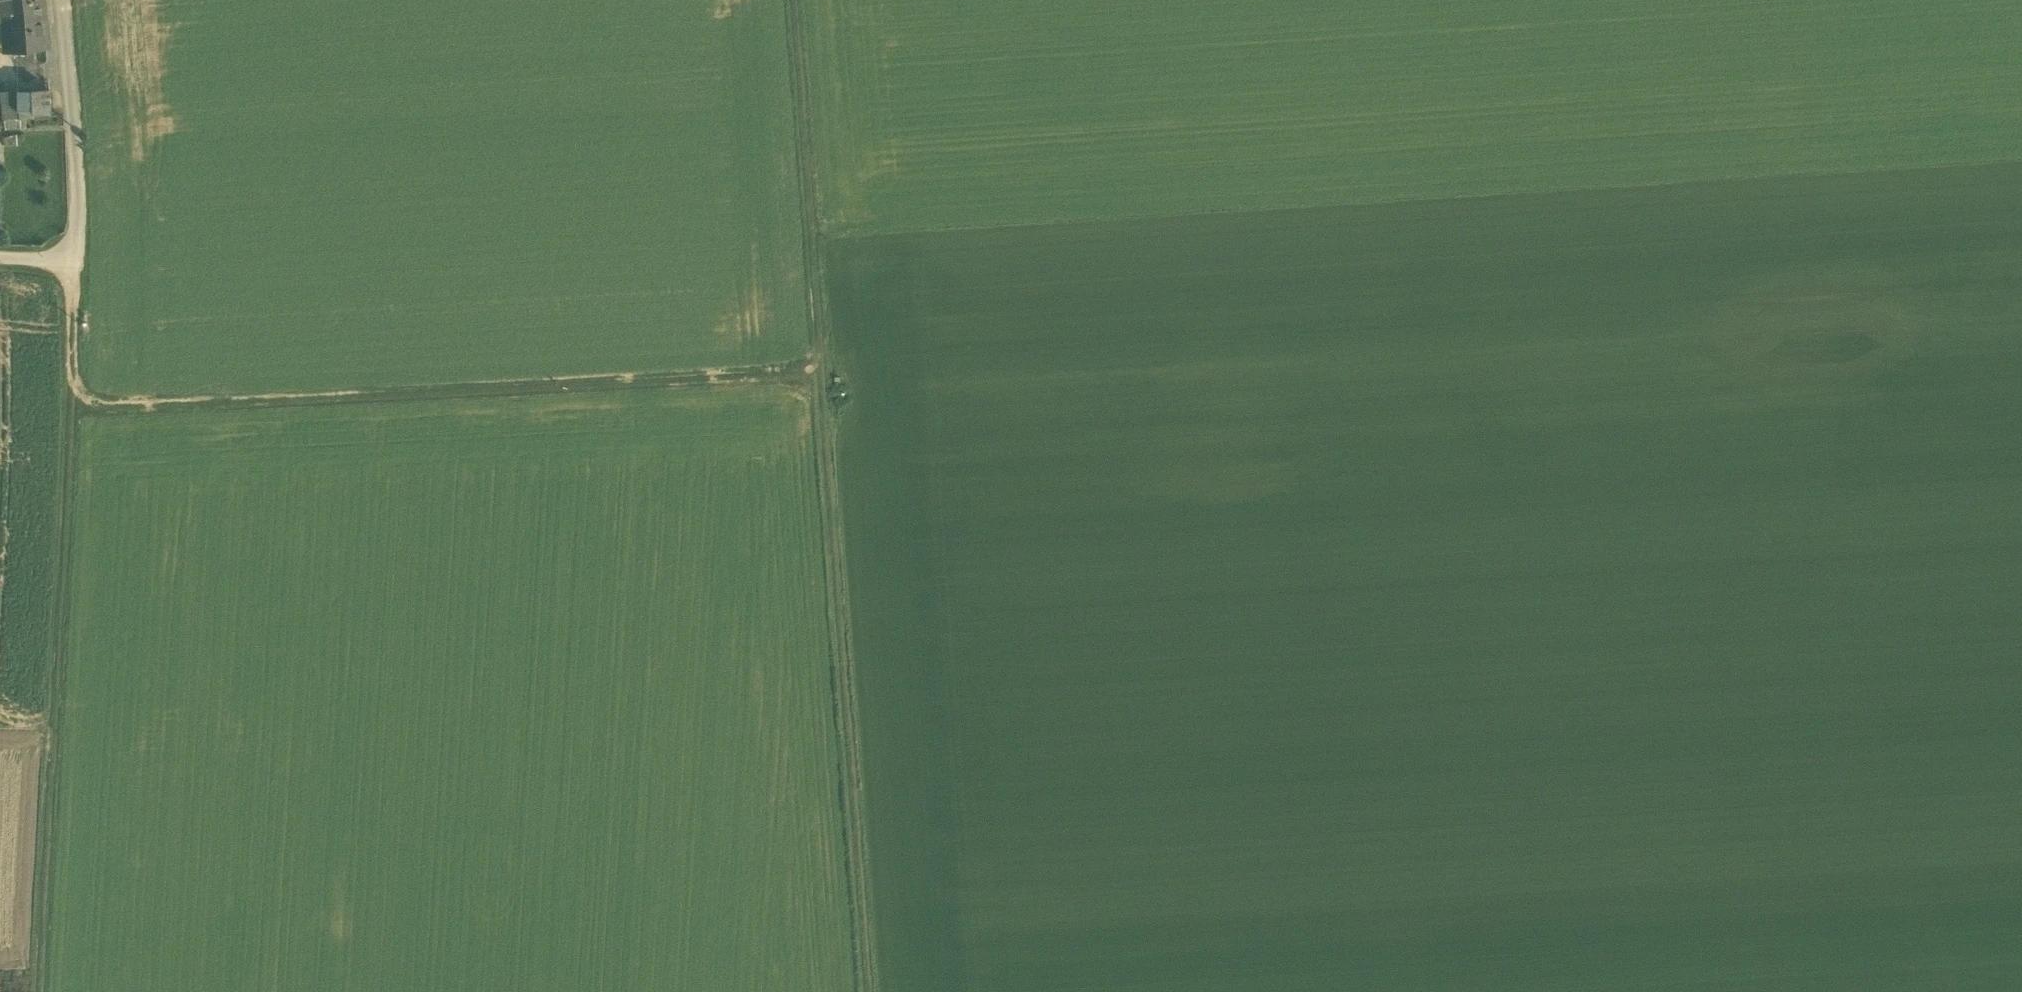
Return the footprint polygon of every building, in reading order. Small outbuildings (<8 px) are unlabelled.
[(0,11),(2,11),(6,49),(46,45),(44,12),(46,12),(44,0),(0,0),(0,8),(0,11)] [(49,89),(2,92),(4,119),(51,116),(49,89)]
